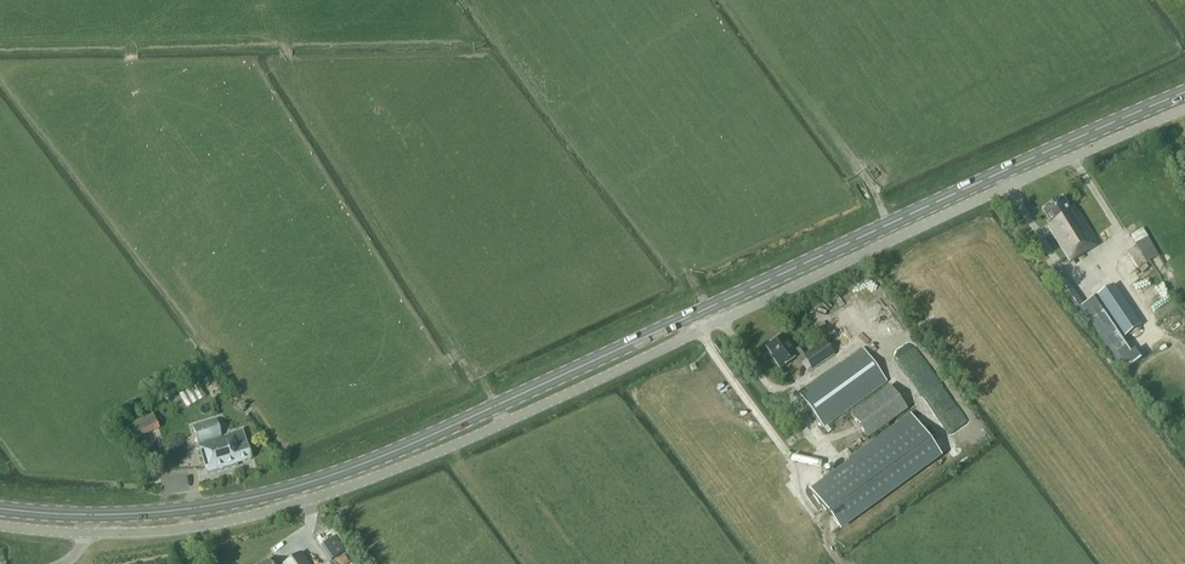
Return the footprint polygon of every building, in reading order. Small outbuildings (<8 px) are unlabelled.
[(1071,208),(1064,197),(1043,210),(1052,224),(1048,227),(1070,262),(1099,244),(1075,205),(1071,208)] [(1130,234),(1146,261),(1159,254),(1143,226),(1130,234)] [(1153,258),(1163,273),(1169,269),(1159,254),(1153,258)] [(1148,269),(1136,280),(1141,285),(1153,274),(1148,269)] [(1055,280),(1065,294),(1064,295),(1075,310),(1087,327),(1093,323),(1118,361),(1135,350),(1125,336),(1142,325),(1115,285),(1098,295),(1082,306),(1082,302),(1063,274),(1055,280)] [(793,352),(782,336),(765,347),(774,360),(773,360),(779,369),(796,357),(800,363),(805,360),(802,356),(803,356),(798,348),(793,352)] [(802,356),(805,360),(811,370),(834,355),(824,341),(803,356),(802,356)] [(824,427),(886,381),(862,349),(800,395),(824,427)] [(1135,350),(1118,361),(1124,370),(1142,359),(1136,349),(1135,350)] [(184,409),(209,396),(202,383),(177,396),(184,409)] [(868,438),(907,410),(889,386),(851,414),(868,438)] [(139,446),(161,436),(151,415),(129,425),(139,446)] [(911,415),(810,488),(839,528),(940,454),(911,415)] [(216,419),(192,426),(207,475),(237,465),(236,463),(251,458),(247,444),(243,430),(221,436),(216,419)] [(318,533),(337,559),(351,549),(333,523),(318,533)] [(301,555),(287,563),(307,563),(301,555)]
